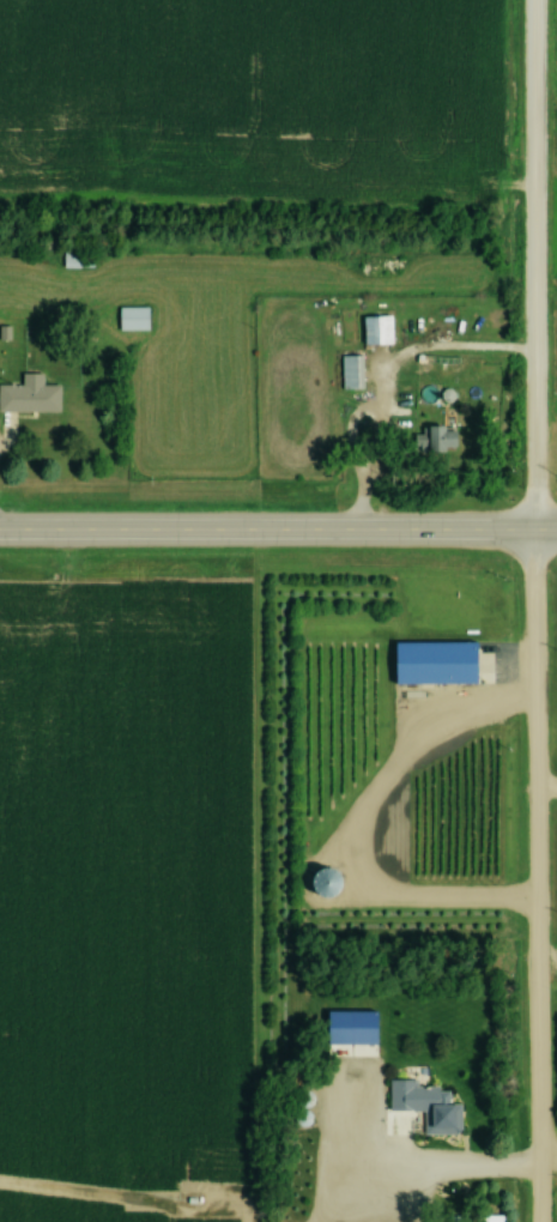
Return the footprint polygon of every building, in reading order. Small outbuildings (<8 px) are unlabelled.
[(61,269),(91,269),(91,253),(61,253),(61,269)] [(146,309),(117,309),(117,332),(146,332),(146,309)] [(361,347),(389,347),(389,318),(361,318),(361,347)] [(340,391),(361,391),(361,357),(340,357),(340,391)] [(57,414),(57,387),(40,387),(40,375),(19,375),(19,387),(0,387),(0,414),(57,414)] [(452,428),(415,428),(415,456),(452,456),(452,428)] [(390,684),(473,684),(473,642),(390,642),(390,684)] [(318,879),(322,897),(334,894),(330,876),(318,879)] [(377,1041),(328,1041),(328,1063),(377,1063),(377,1041)] [(457,1136),(457,1105),(446,1105),(446,1089),(414,1089),(414,1081),(387,1081),(387,1112),(422,1112),(421,1136),(457,1136)] [(293,1201),(281,1206),(287,1221),(299,1216),(293,1201)]
